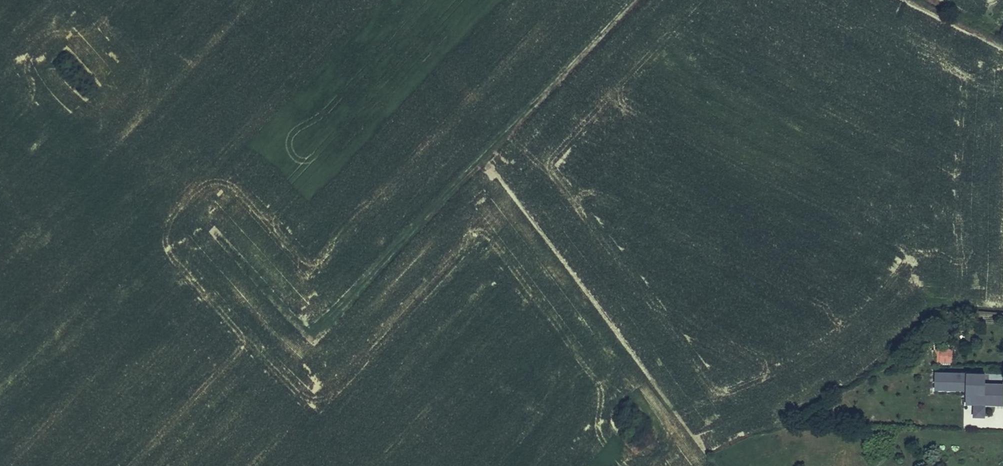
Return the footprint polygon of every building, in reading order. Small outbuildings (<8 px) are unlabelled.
[(951,350),(941,349),(941,361),(950,362),(951,350)] [(967,394),(975,394),(974,404),(1002,404),(1002,395),(1002,384),(985,384),(985,374),(936,373),(936,389),(967,390),(967,394)] [(975,394),(967,394),(967,403),(974,404),(975,394)]
